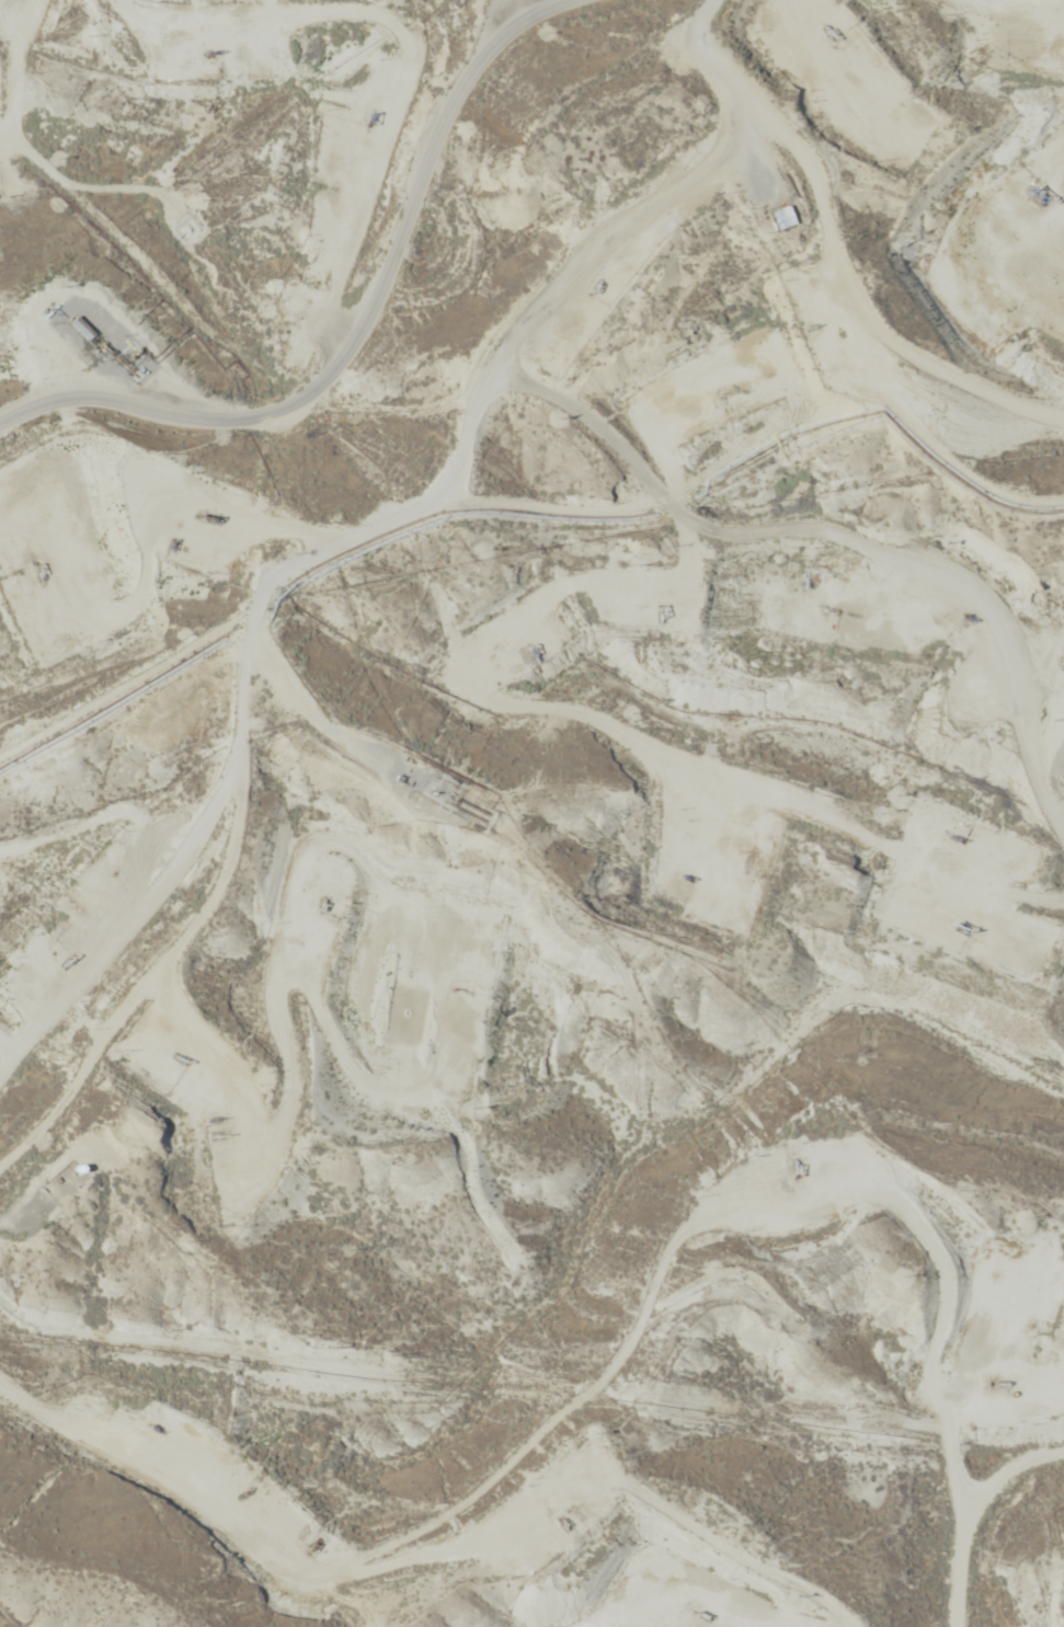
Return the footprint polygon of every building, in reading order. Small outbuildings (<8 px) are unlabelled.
[(769,231),(788,225),(781,205),(762,211),(769,231)]
